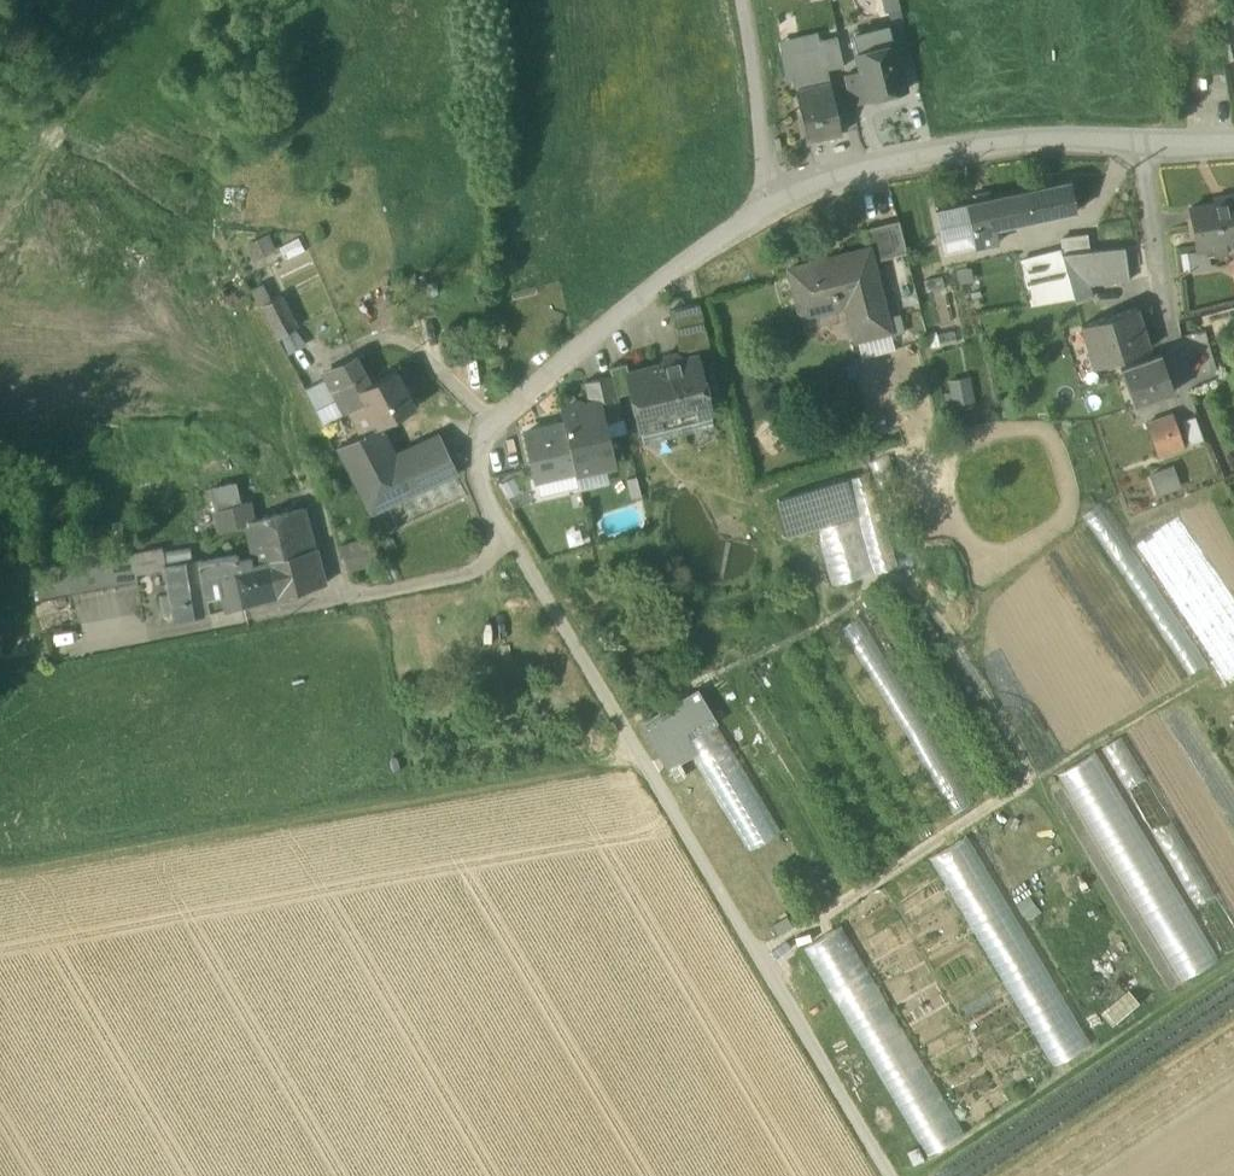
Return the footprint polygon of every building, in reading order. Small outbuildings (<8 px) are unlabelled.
[(899,10),(897,0),(882,0),(885,14),(899,10)] [(852,37),(857,55),(893,45),(889,28),(852,37)] [(1233,89),(1233,29),(1223,31),(1233,89)] [(780,43),(782,58),(822,49),(821,43),(819,35),(780,43)] [(822,49),(827,72),(843,68),(837,39),(821,43),(822,49)] [(861,73),(868,101),(905,91),(893,45),(857,55),(861,73)] [(786,81),(792,79),(827,72),(822,49),(782,58),(786,81)] [(830,84),(827,72),(792,79),(795,91),(830,84)] [(845,78),(852,106),(868,102),(868,101),(861,73),(845,78)] [(806,143),(841,135),(830,84),(795,91),(806,143)] [(1070,183),(1025,193),(1031,222),(1077,212),(1070,183)] [(1025,193),(966,205),(972,235),(975,248),(975,249),(998,244),(995,230),(1031,222),(1025,193)] [(1233,246),(1233,197),(1224,198),(1225,203),(1190,209),(1196,245),(1212,242),(1213,252),(1214,257),(1227,255),(1226,247),(1233,246)] [(935,211),(942,241),(972,235),(966,205),(935,211)] [(869,249),(872,263),(907,254),(905,248),(898,221),(864,230),(869,249)] [(975,248),(972,235),(942,241),(944,254),(975,248)] [(1059,239),(1061,253),(1061,255),(1089,252),(1087,235),(1059,239)] [(1206,253),(1213,252),(1212,242),(1196,245),(1197,253),(1189,254),(1192,272),(1209,270),(1206,253)] [(1061,255),(1071,288),(1088,286),(1129,282),(1125,248),(1089,252),(1061,255)] [(850,296),(861,339),(890,332),(886,318),(872,263),(869,249),(789,270),(799,308),(850,296)] [(1071,288),(1061,255),(1061,253),(1030,262),(1042,306),(1074,301),(1071,288)] [(1020,264),(1030,309),(1042,306),(1030,262),(1020,264)] [(255,290),(262,304),(280,295),(273,281),(255,290)] [(1099,321),(1088,286),(1071,288),(1074,301),(1081,327),(1099,321)] [(262,304),(278,336),(296,327),(280,295),(262,304)] [(680,349),(685,352),(709,346),(699,304),(670,310),(680,349)] [(1094,370),(1110,364),(1150,349),(1137,309),(1099,321),(1081,327),(1094,370)] [(890,332),(891,337),(902,334),(897,315),(886,318),(890,332)] [(1153,359),(1150,349),(1110,364),(1113,373),(1120,371),(1153,359)] [(631,393),(640,429),(710,412),(696,356),(627,373),(626,373),(631,393)] [(1161,357),(1153,359),(1120,371),(1134,405),(1173,392),(1161,357)] [(351,410),(366,401),(377,395),(370,383),(356,359),(329,372),(343,398),(336,401),(343,414),(351,410)] [(610,368),(612,376),(583,382),(588,404),(598,402),(603,422),(622,418),(617,396),(631,393),(626,373),(627,373),(625,364),(610,368)] [(395,370),(370,383),(377,395),(366,401),(378,425),(379,426),(415,407),(395,370)] [(948,378),(952,409),(973,406),(969,375),(948,378)] [(307,392),(322,424),(335,418),(319,386),(307,392)] [(351,410),(363,432),(378,425),(366,401),(351,410)] [(575,474),(606,467),(611,458),(603,422),(598,402),(588,404),(560,410),(563,423),(574,469),(575,474)] [(713,426),(710,412),(640,429),(643,444),(713,426)] [(1146,425),(1157,457),(1184,447),(1173,415),(1146,425)] [(1181,422),(1189,445),(1203,440),(1195,417),(1181,422)] [(563,423),(523,432),(534,479),(574,469),(563,423)] [(379,426),(378,425),(363,432),(337,446),(358,487),(399,466),(395,458),(379,426)] [(440,436),(395,458),(399,466),(358,487),(372,513),(458,473),(440,436)] [(1154,493),(1175,486),(1168,464),(1146,471),(1154,493)] [(779,502),(789,534),(854,514),(844,482),(779,502)] [(219,530),(246,524),(245,522),(253,520),(248,500),(214,508),(219,530)] [(305,508),(274,515),(284,556),(315,548),(305,508)] [(268,560),(284,556),(274,515),(253,520),(245,522),(246,524),(254,558),(256,563),(268,560)] [(74,529),(79,560),(111,555),(106,523),(74,529)] [(369,536),(354,541),(358,552),(373,548),(369,536)] [(377,561),(373,548),(358,552),(354,541),(340,545),(348,570),(377,561)] [(137,551),(140,569),(164,564),(162,546),(137,551)] [(284,556),(268,560),(276,595),(324,582),(315,548),(284,556)] [(48,565),(53,591),(141,576),(140,569),(137,551),(111,555),(79,560),(48,565)] [(236,554),(200,560),(207,598),(221,595),(225,608),(276,595),(268,560),(256,563),(254,558),(237,560),(236,554)] [(210,611),(207,598),(200,560),(164,564),(173,619),(210,611)] [(210,611),(225,608),(221,595),(207,598),(210,611)] [(838,626),(878,688),(896,677),(856,614),(838,626)] [(716,723),(696,691),(641,724),(661,756),(690,739),(716,723)] [(1100,744),(1118,787),(1140,778),(1123,735),(1100,744)] [(698,753),(690,739),(661,756),(670,770),(698,753)] [(1171,980),(1233,947),(1233,936),(1232,932),(1215,941),(1215,940),(1201,947),(1097,749),(1060,768),(1171,980)] [(1150,796),(1133,807),(1180,880),(1197,869),(1150,796)] [(1043,1066),(1082,1046),(971,832),(932,852),(1043,1066)] [(806,940),(914,1156),(953,1137),(845,921),(806,940)] [(1098,1009),(1107,1024),(1137,1006),(1127,991),(1098,1009)]
